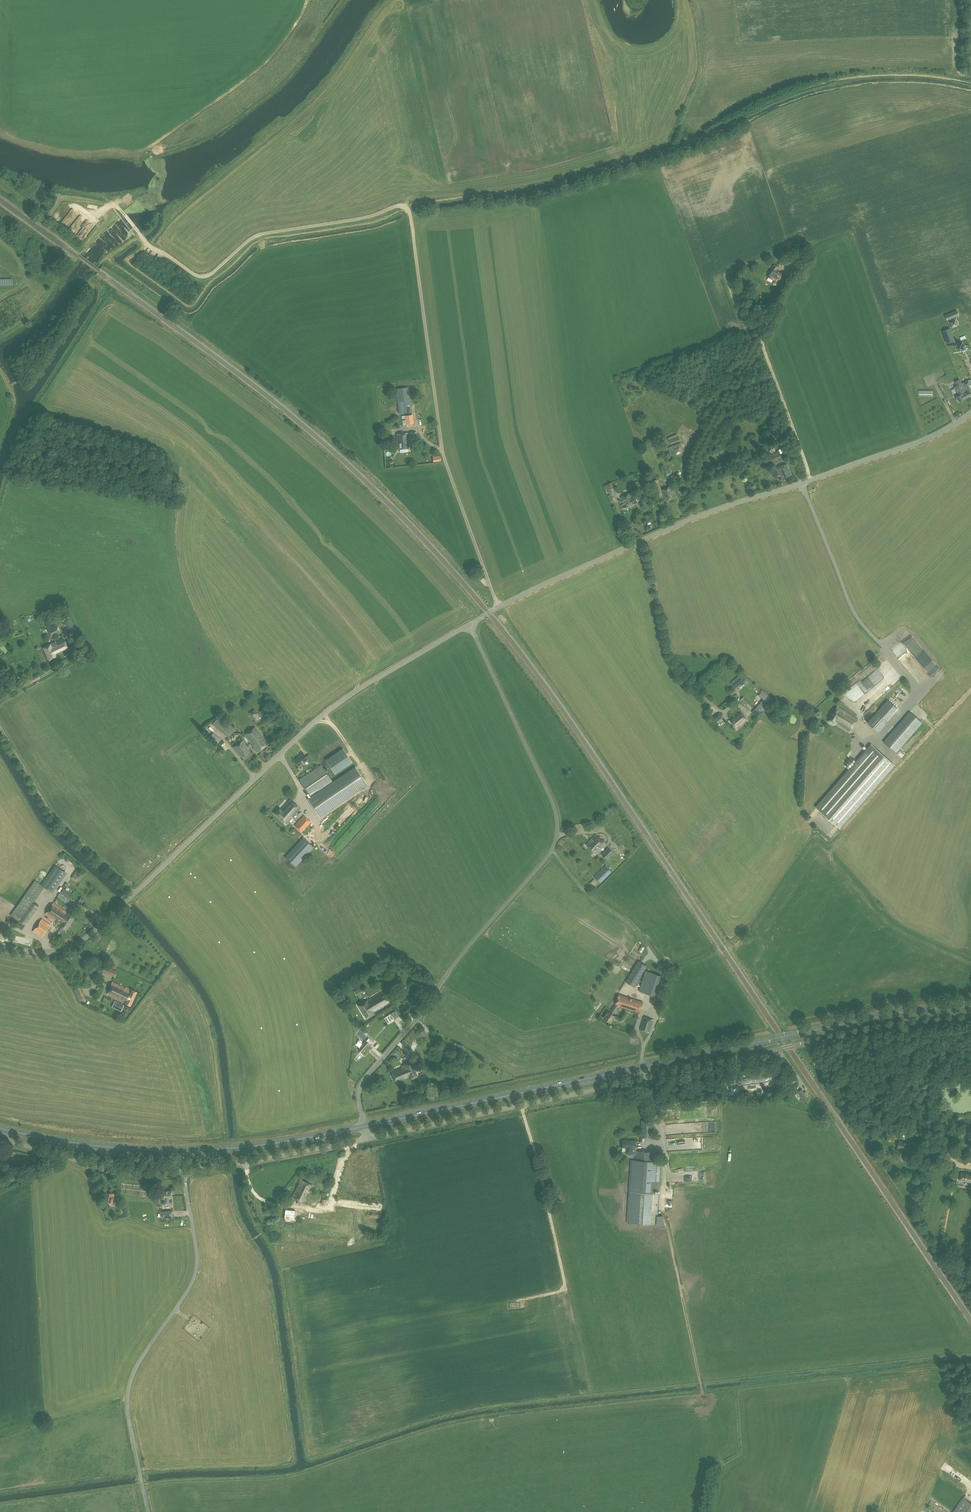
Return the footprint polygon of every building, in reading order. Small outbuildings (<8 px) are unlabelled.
[(84,230),(88,235),(97,227),(93,222),(84,230)] [(784,256),(780,262),(790,269),(794,262),(784,256)] [(777,283),(783,274),(776,270),(778,267),(775,265),(767,276),(774,280),(772,283),(776,285),(777,282),(777,283)] [(957,310),(945,314),(947,320),(959,315),(957,310)] [(956,317),(947,321),(950,327),(959,324),(956,317)] [(955,340),(950,328),(942,331),(946,342),(955,340)] [(958,393),(959,392),(960,395),(957,397),(959,401),(968,397),(962,384),(960,380),(956,382),(958,386),(955,387),(958,393)] [(962,384),(968,397),(970,395),(970,381),(970,380),(962,384)] [(399,413),(412,412),(409,387),(396,389),(399,413)] [(407,424),(415,424),(414,414),(406,414),(407,424)] [(396,434),(397,440),(397,442),(398,442),(399,449),(408,448),(408,441),(407,433),(396,434)] [(670,447),(671,450),(673,455),(684,451),(682,446),(681,442),(670,447)] [(768,454),(773,464),(783,460),(778,450),(768,454)] [(783,478),(792,474),(787,464),(778,468),(783,478)] [(643,478),(630,485),(633,491),(646,484),(652,481),(653,481),(651,476),(643,479),(643,478)] [(662,490),(657,479),(653,481),(652,481),(658,494),(662,492),(666,500),(676,496),(674,490),(673,490),(671,486),(662,490)] [(622,501),(624,504),(622,505),(623,508),(625,507),(625,508),(638,502),(635,496),(633,497),(631,492),(621,497),(622,501)] [(70,619),(65,621),(71,635),(76,632),(70,619)] [(57,623),(47,628),(52,638),(61,633),(57,623)] [(57,656),(57,655),(69,649),(63,638),(56,642),(56,641),(50,643),(43,647),(50,660),(57,656)] [(901,642),(893,648),(901,658),(909,652),(901,642)] [(912,658),(905,665),(914,672),(920,665),(912,658)] [(930,673),(935,670),(929,660),(924,663),(930,673)] [(881,668),(887,676),(894,670),(889,663),(881,668)] [(876,673),(882,681),(887,677),(881,668),(876,673)] [(741,674),(732,683),(736,687),(745,679),(741,674)] [(757,694),(763,699),(754,711),(759,715),(772,697),(761,689),(757,694)] [(845,704),(855,700),(853,695),(843,698),(845,704)] [(753,705),(744,696),(741,700),(750,709),(753,705)] [(888,699),(867,722),(879,732),(888,722),(886,720),(897,708),(888,699)] [(834,722),(835,721),(850,731),(858,719),(838,706),(830,719),(834,722)] [(741,726),(741,725),(748,720),(740,711),(730,720),(737,729),(741,726)] [(883,742),(896,753),(897,754),(901,750),(899,749),(923,722),(909,711),(883,742)] [(219,715),(212,724),(228,737),(235,728),(219,715)] [(723,719),(719,715),(712,721),(716,725),(723,719)] [(245,734),(252,745),(257,752),(268,743),(265,739),(255,726),(245,734)] [(241,757),(251,750),(243,740),(234,747),(241,757)] [(343,748),(326,759),(336,773),(352,762),(348,757),(346,753),(343,748)] [(890,769),(867,748),(810,809),(832,830),(890,769)] [(299,766),(308,760),(310,763),(313,760),(309,754),(306,756),(303,753),(294,760),(299,766)] [(321,764),(299,779),(311,797),(333,782),(321,764)] [(293,817),(292,817),(300,808),(290,799),(281,809),(280,808),(275,813),(286,824),(293,817)] [(304,815),(303,816),(295,825),(302,832),(311,822),(304,815)] [(328,832),(331,834),(334,831),(336,833),(340,828),(336,825),(332,830),(330,828),(328,832)] [(596,834),(592,839),(586,845),(596,854),(601,849),(606,844),(596,834)] [(314,847),(303,837),(285,856),(295,867),(314,847)] [(607,860),(614,853),(609,847),(601,855),(607,860)] [(619,853),(609,862),(615,869),(625,859),(619,853)] [(53,893),(67,873),(55,865),(41,884),(53,893)] [(600,883),(612,872),(606,865),(594,877),(600,883)] [(63,888),(60,892),(69,898),(72,894),(63,888)] [(11,915),(16,919),(25,925),(38,906),(24,896),(11,915)] [(56,923),(59,925),(59,926),(66,930),(75,917),(68,912),(66,911),(53,902),(45,914),(56,921),(56,923)] [(33,931),(42,937),(51,924),(42,918),(33,931)] [(647,965),(638,960),(626,981),(635,986),(647,965)] [(105,965),(103,972),(115,977),(117,971),(105,965)] [(661,975),(645,970),(639,991),(655,996),(661,975)] [(400,990),(405,985),(397,976),(391,982),(400,990)] [(430,993),(436,983),(430,979),(423,989),(430,993)] [(107,994),(125,1002),(131,1005),(137,991),(131,989),(126,987),(125,988),(113,982),(107,994)] [(80,987),(74,990),(79,1001),(85,999),(80,987)] [(374,1013),(373,1012),(389,1003),(383,991),(374,996),(374,997),(368,1001),(367,999),(358,1004),(366,1017),(374,1013)] [(618,993),(614,1005),(610,1012),(608,1011),(603,1017),(611,1022),(616,1016),(613,1014),(619,1006),(639,1012),(643,1002),(618,993)] [(115,1000),(111,1007),(121,1011),(124,1004),(115,1000)] [(408,1001),(399,1008),(405,1016),(414,1009),(408,1001)] [(384,1017),(387,1022),(397,1016),(394,1011),(384,1017)] [(654,1019),(644,1016),(639,1029),(649,1032),(654,1019)] [(364,1041),(368,1038),(362,1029),(357,1032),(364,1041)] [(362,1048),(359,1051),(365,1056),(373,1047),(371,1045),(374,1042),(368,1038),(361,1047),(362,1048)] [(361,1040),(355,1045),(358,1048),(364,1043),(361,1040)] [(404,1063),(405,1063),(401,1065),(401,1066),(391,1070),(396,1083),(410,1077),(411,1078),(417,1075),(411,1060),(404,1063)] [(809,1099),(806,1096),(808,1094),(806,1091),(804,1092),(802,1089),(797,1092),(805,1102),(809,1099)] [(641,1136),(650,1136),(650,1120),(641,1120),(641,1136)] [(636,1140),(623,1140),(623,1147),(626,1147),(626,1153),(636,1154),(635,1160),(631,1159),(627,1222),(658,1224),(659,1193),(654,1192),(654,1188),(660,1189),(661,1161),(656,1161),(657,1152),(635,1150),(636,1140)] [(912,1140),(911,1143),(899,1140),(897,1147),(906,1149),(906,1150),(910,1151),(911,1145),(914,1146),(915,1141),(912,1140)] [(959,1179),(970,1181),(970,1173),(961,1171),(959,1179)] [(17,1172),(14,1173),(7,1175),(9,1183),(20,1179),(17,1172)] [(321,1197),(309,1191),(312,1184),(300,1179),(299,1182),(293,1196),(304,1201),(316,1207),(321,1197)] [(171,1190),(160,1190),(161,1198),(162,1203),(172,1202),(171,1197),(172,1197),(171,1190)] [(103,1200),(109,1202),(109,1206),(114,1207),(115,1201),(113,1200),(114,1193),(104,1191),(103,1200)] [(361,1225),(361,1224),(361,1223),(360,1221),(360,1220),(359,1219),(358,1218),(357,1218),(355,1217),(354,1217),(353,1218),(352,1218),(350,1219),(350,1220),(349,1221),(348,1222),(348,1223),(348,1224),(348,1225),(348,1227),(349,1228),(350,1229),(352,1230),(353,1230),(355,1231),(356,1230),(357,1230),(358,1229),(359,1229),(360,1227),(361,1225)] [(367,1227),(383,1229),(384,1224),(368,1221),(367,1227)] [(944,1502),(948,1505),(954,1495),(950,1492),(944,1502)] [(952,1511),(970,1511),(970,1503),(963,1497),(952,1511)]
